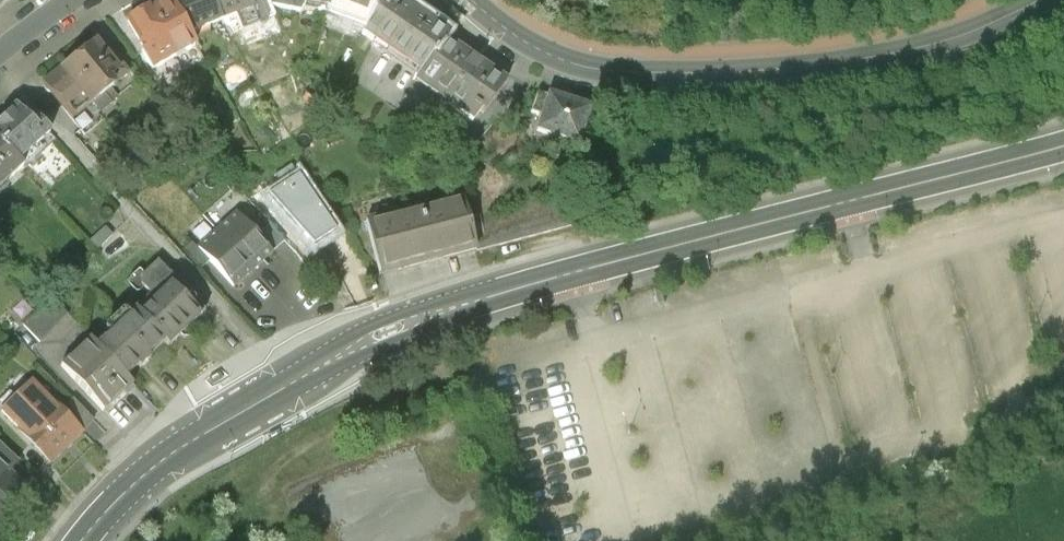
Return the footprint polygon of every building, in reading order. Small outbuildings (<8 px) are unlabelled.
[(127,19),(144,49),(141,50),(152,68),(195,44),(188,32),(170,0),(167,0),(151,9),(149,6),(127,19)] [(220,19),(213,0),(170,0),(188,32),(220,19)] [(270,7),(268,0),(213,0),(220,19),(234,13),(239,26),(256,20),(257,22),(273,15),(270,7)] [(270,7),(300,12),(302,1),(298,0),(268,0),(270,7)] [(378,0),(332,0),(329,7),(327,13),(339,18),(338,22),(350,27),(352,24),(362,29),(374,8),(378,0)] [(419,74),(444,38),(446,35),(397,0),(378,0),(374,8),(376,9),(362,34),(419,74)] [(483,115),(506,84),(444,38),(419,74),(435,86),(433,89),(447,99),(445,103),(472,124),(480,113),(483,115)] [(100,40),(48,80),(73,114),(126,74),(100,40)] [(577,107),(558,100),(557,102),(548,99),(547,100),(536,96),(529,115),(540,119),(535,133),(575,147),(587,112),(577,108),(577,107)] [(25,112),(18,104),(0,120),(0,142),(23,167),(56,138),(29,108),(25,112)] [(22,165),(0,142),(0,186),(22,165)] [(299,174),(266,195),(312,250),(337,234),(299,174)] [(468,216),(477,248),(477,250),(587,222),(576,182),(556,187),(558,194),(468,216)] [(432,203),(367,221),(381,273),(477,248),(468,216),(463,199),(434,207),(432,203)] [(258,232),(238,210),(218,228),(253,267),(273,249),(258,232)] [(285,239),(271,221),(258,232),(273,249),(285,239)] [(253,267),(218,228),(199,245),(210,259),(233,285),(253,267)] [(199,245),(192,239),(183,248),(200,267),(210,259),(199,245)] [(187,289),(158,258),(141,274),(141,282),(151,292),(135,307),(164,340),(168,344),(205,309),(198,301),(189,301),(182,293),(187,289)] [(52,294),(25,321),(41,337),(68,311),(52,294)] [(123,328),(115,335),(110,330),(97,343),(127,375),(138,364),(140,366),(150,357),(149,355),(164,340),(135,307),(121,320),(123,323),(123,328)] [(97,343),(90,336),(62,361),(105,407),(132,382),(127,375),(97,343)] [(51,396),(34,378),(4,407),(22,425),(52,457),(83,427),(63,406),(53,395),(51,396)] [(93,417),(74,395),(63,406),(83,427),(93,417)] [(25,482),(0,457),(0,507),(25,482)]
